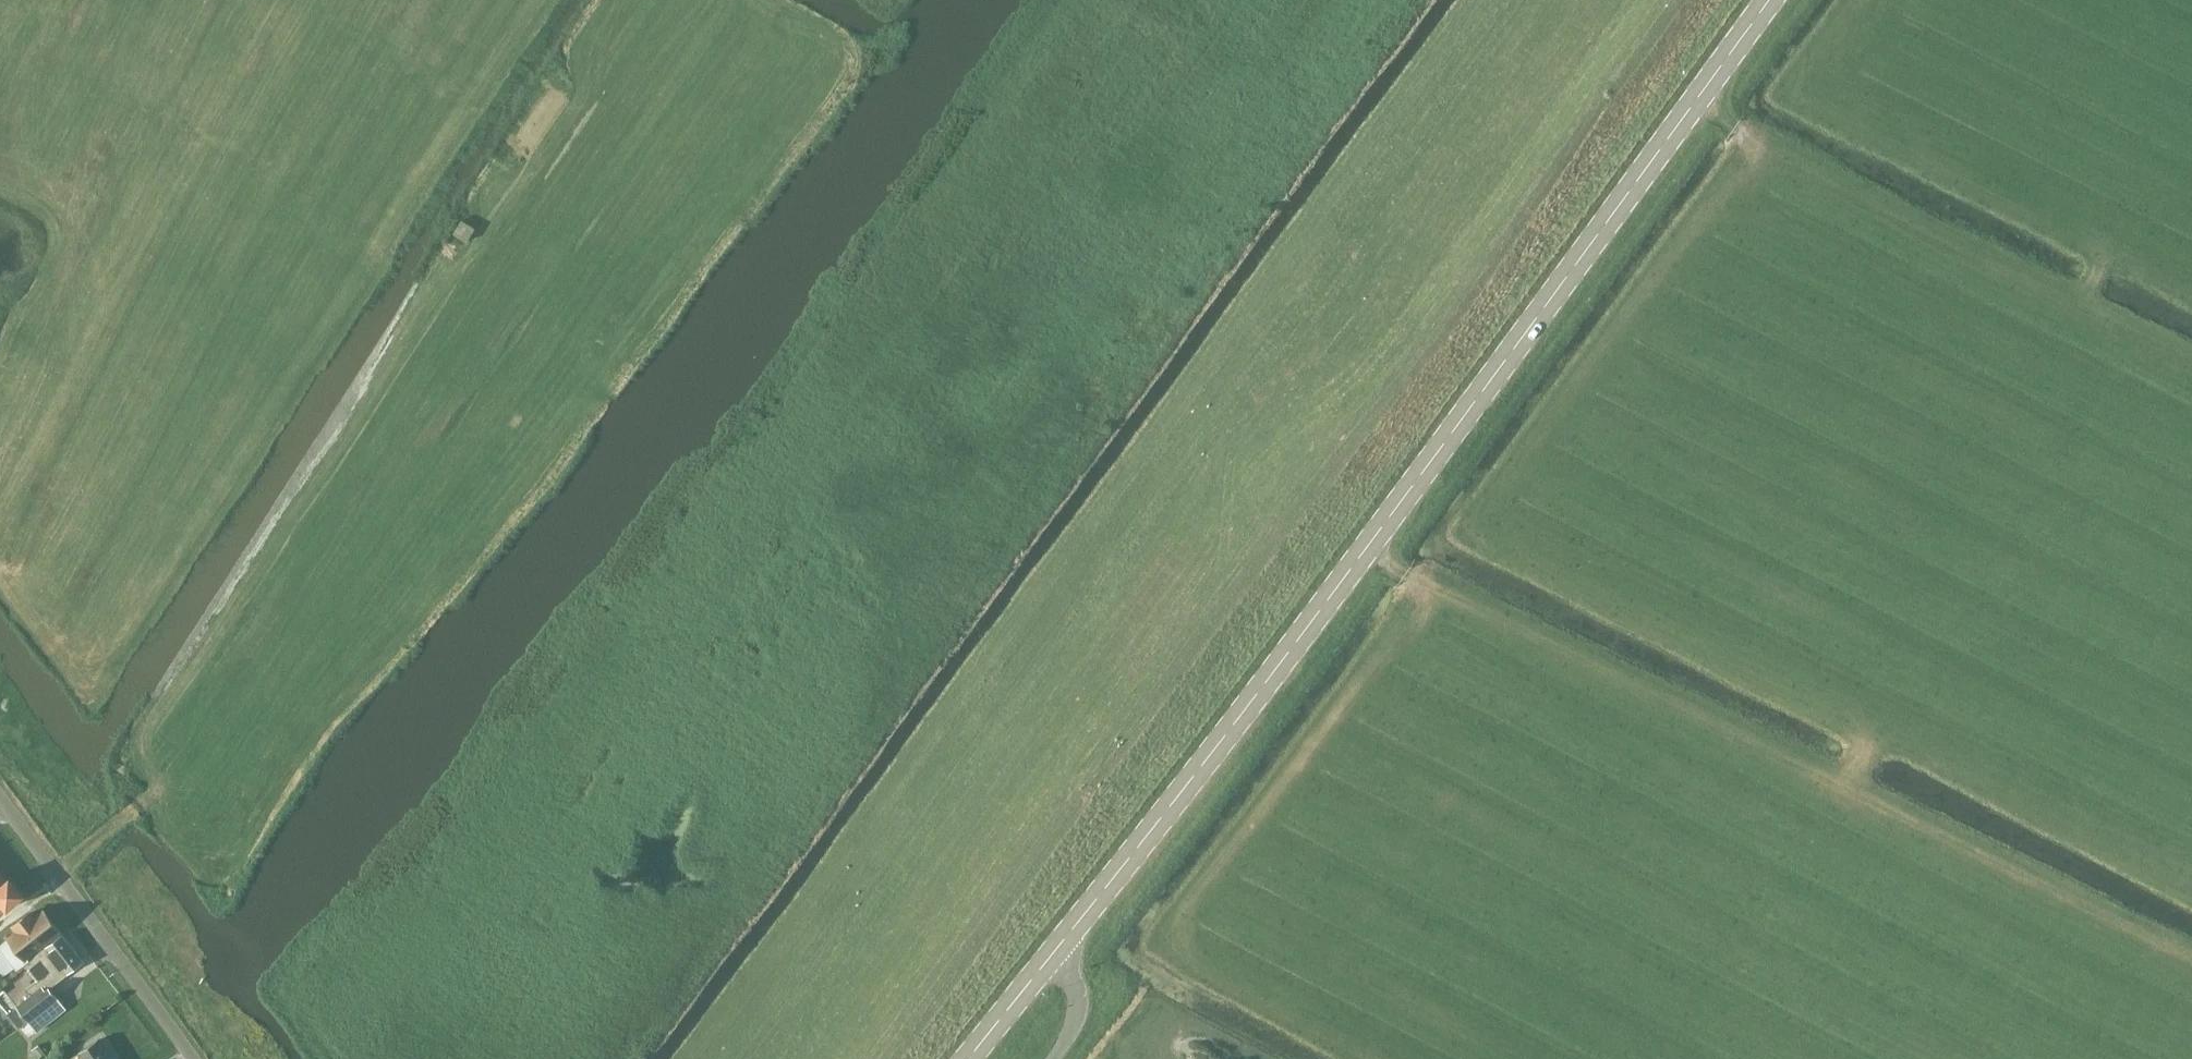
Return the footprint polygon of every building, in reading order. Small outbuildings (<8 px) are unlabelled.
[(2,906),(6,911),(25,895),(9,876),(6,878),(0,871),(0,908),(2,906)] [(10,925),(15,932),(7,938),(0,944),(0,951),(16,970),(29,959),(26,956),(59,931),(43,911),(36,917),(30,910),(10,925)] [(6,1012),(18,1028),(27,1021),(36,1032),(66,1009),(57,998),(49,987),(83,961),(62,934),(45,947),(24,966),(36,981),(27,988),(29,994),(15,1005),(6,1012)] [(96,1040),(79,1052),(84,1058),(109,1058),(96,1040)]
